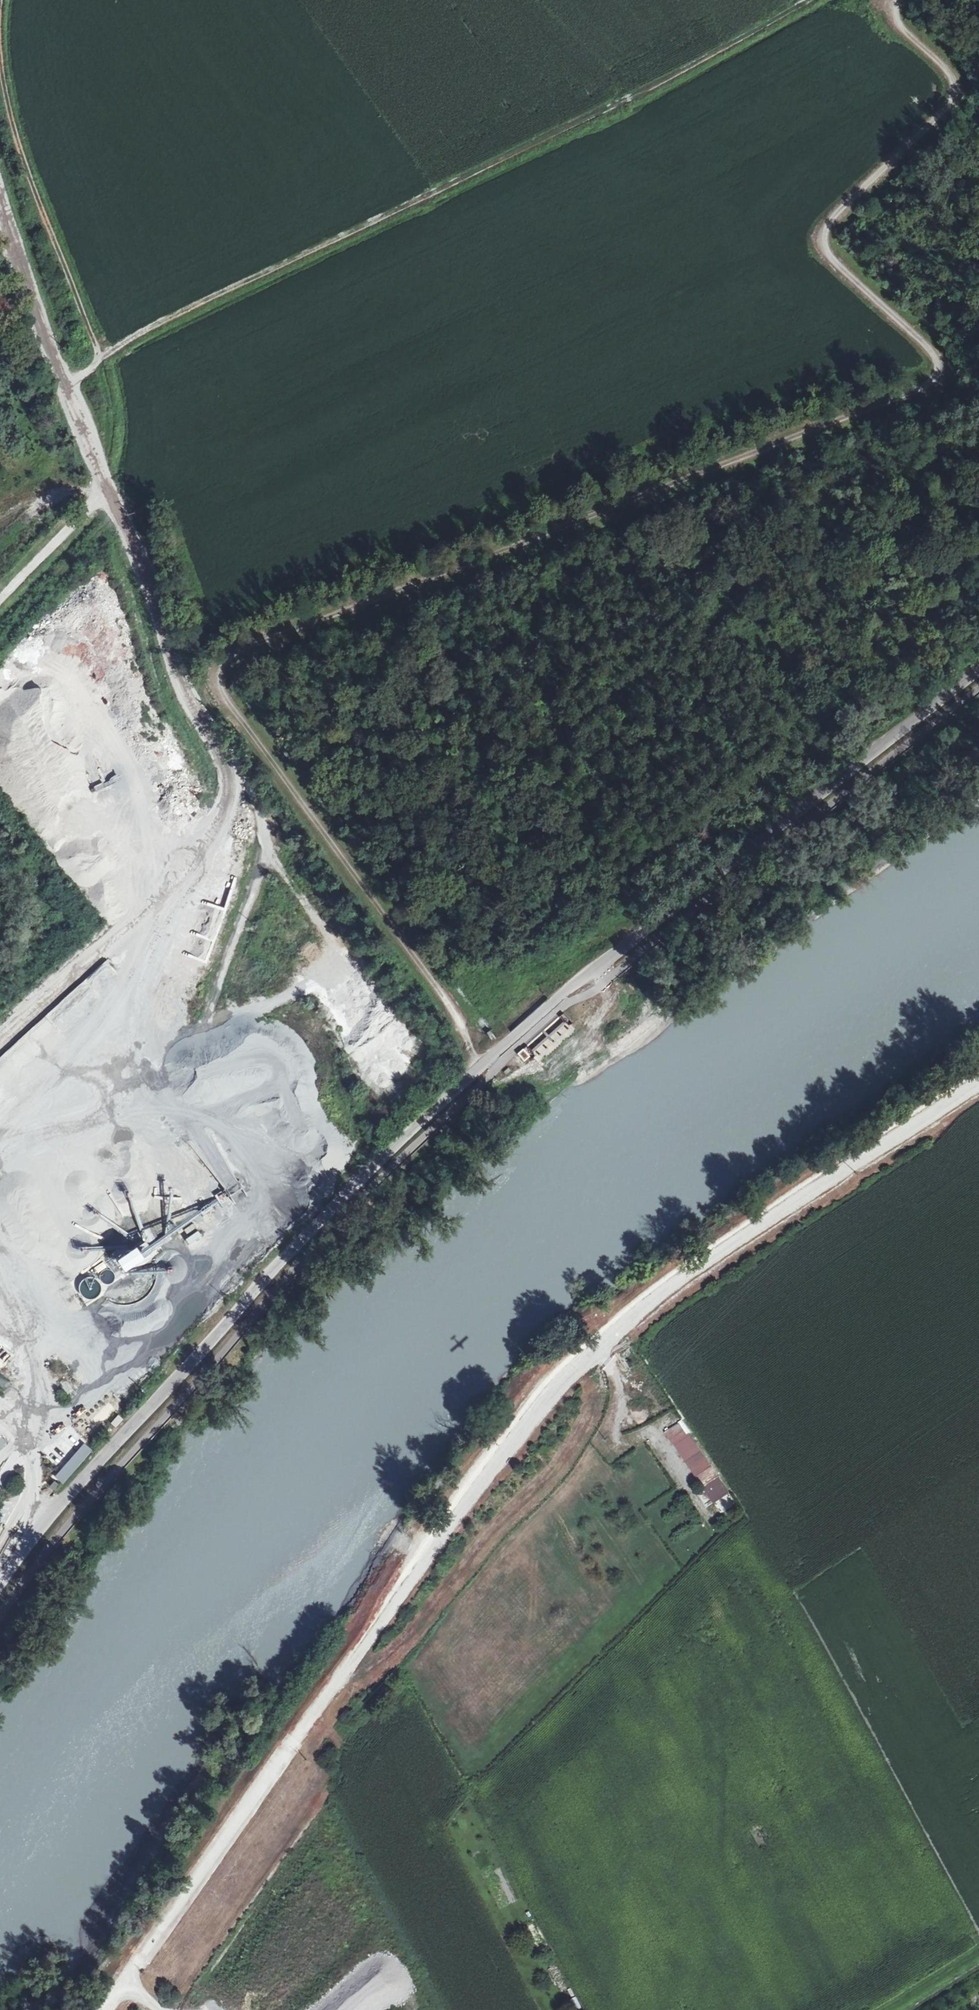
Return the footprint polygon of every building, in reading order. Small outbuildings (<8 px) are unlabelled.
[(476,249),(466,256),(475,269),(485,261),(476,249)] [(525,1062),(533,1054),(526,1047),(518,1054),(525,1062)] [(236,1203),(248,1195),(238,1180),(226,1188),(236,1203)] [(225,1186),(211,1195),(218,1207),(233,1198),(225,1186)] [(204,1216),(214,1212),(212,1206),(202,1209),(204,1216)] [(69,1278),(83,1302),(165,1254),(150,1230),(69,1278)] [(171,1331),(162,1347),(168,1351),(177,1334),(171,1331)] [(665,1431),(722,1522),(740,1511),(683,1420),(665,1431)] [(95,1436),(107,1427),(102,1421),(90,1430),(95,1436)] [(63,1482),(91,1449),(84,1443),(56,1476),(63,1482)] [(530,1934),(539,1931),(535,1921),(526,1925),(530,1934)] [(546,1943),(540,1931),(530,1935),(536,1947),(546,1943)]
